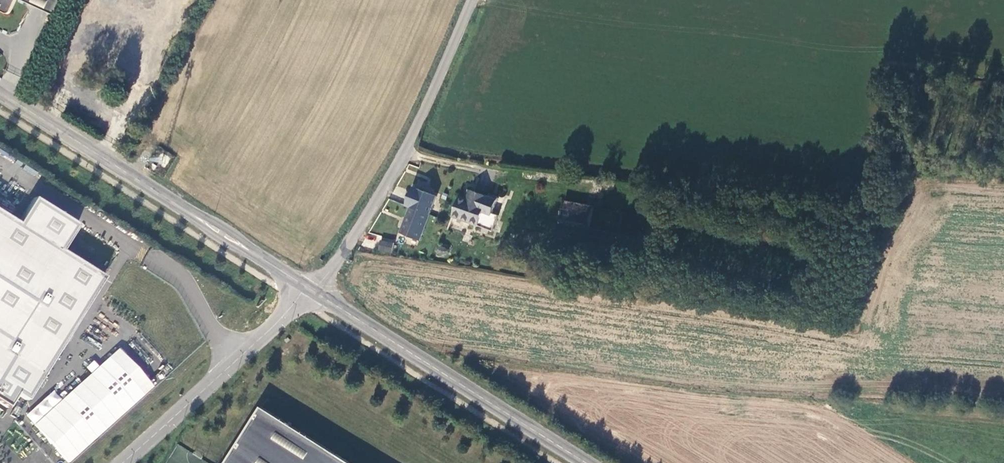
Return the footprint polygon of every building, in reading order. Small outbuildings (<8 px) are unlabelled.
[(7,10),(12,9),(16,7),(19,0),(0,0),(0,7),(7,10)] [(59,11),(65,0),(36,0),(59,11)] [(415,185),(411,195),(420,199),(424,190),(415,185)] [(487,215),(494,197),(485,194),(484,196),(478,194),(466,189),(462,198),(455,196),(448,214),(457,218),(473,225),(479,212),(487,215)] [(420,199),(411,195),(395,230),(414,238),(429,203),(420,199)] [(6,409),(15,396),(25,402),(103,279),(61,252),(77,227),(34,199),(18,225),(0,214),(0,406),(6,409)] [(590,205),(560,200),(556,222),(586,227),(590,205)] [(457,218),(448,214),(445,222),(454,225),(457,218)] [(392,253),(393,241),(378,240),(377,252),(392,253)] [(34,427),(67,462),(68,462),(141,397),(108,360),(34,427)] [(261,410),(227,462),(345,462),(261,410)]
